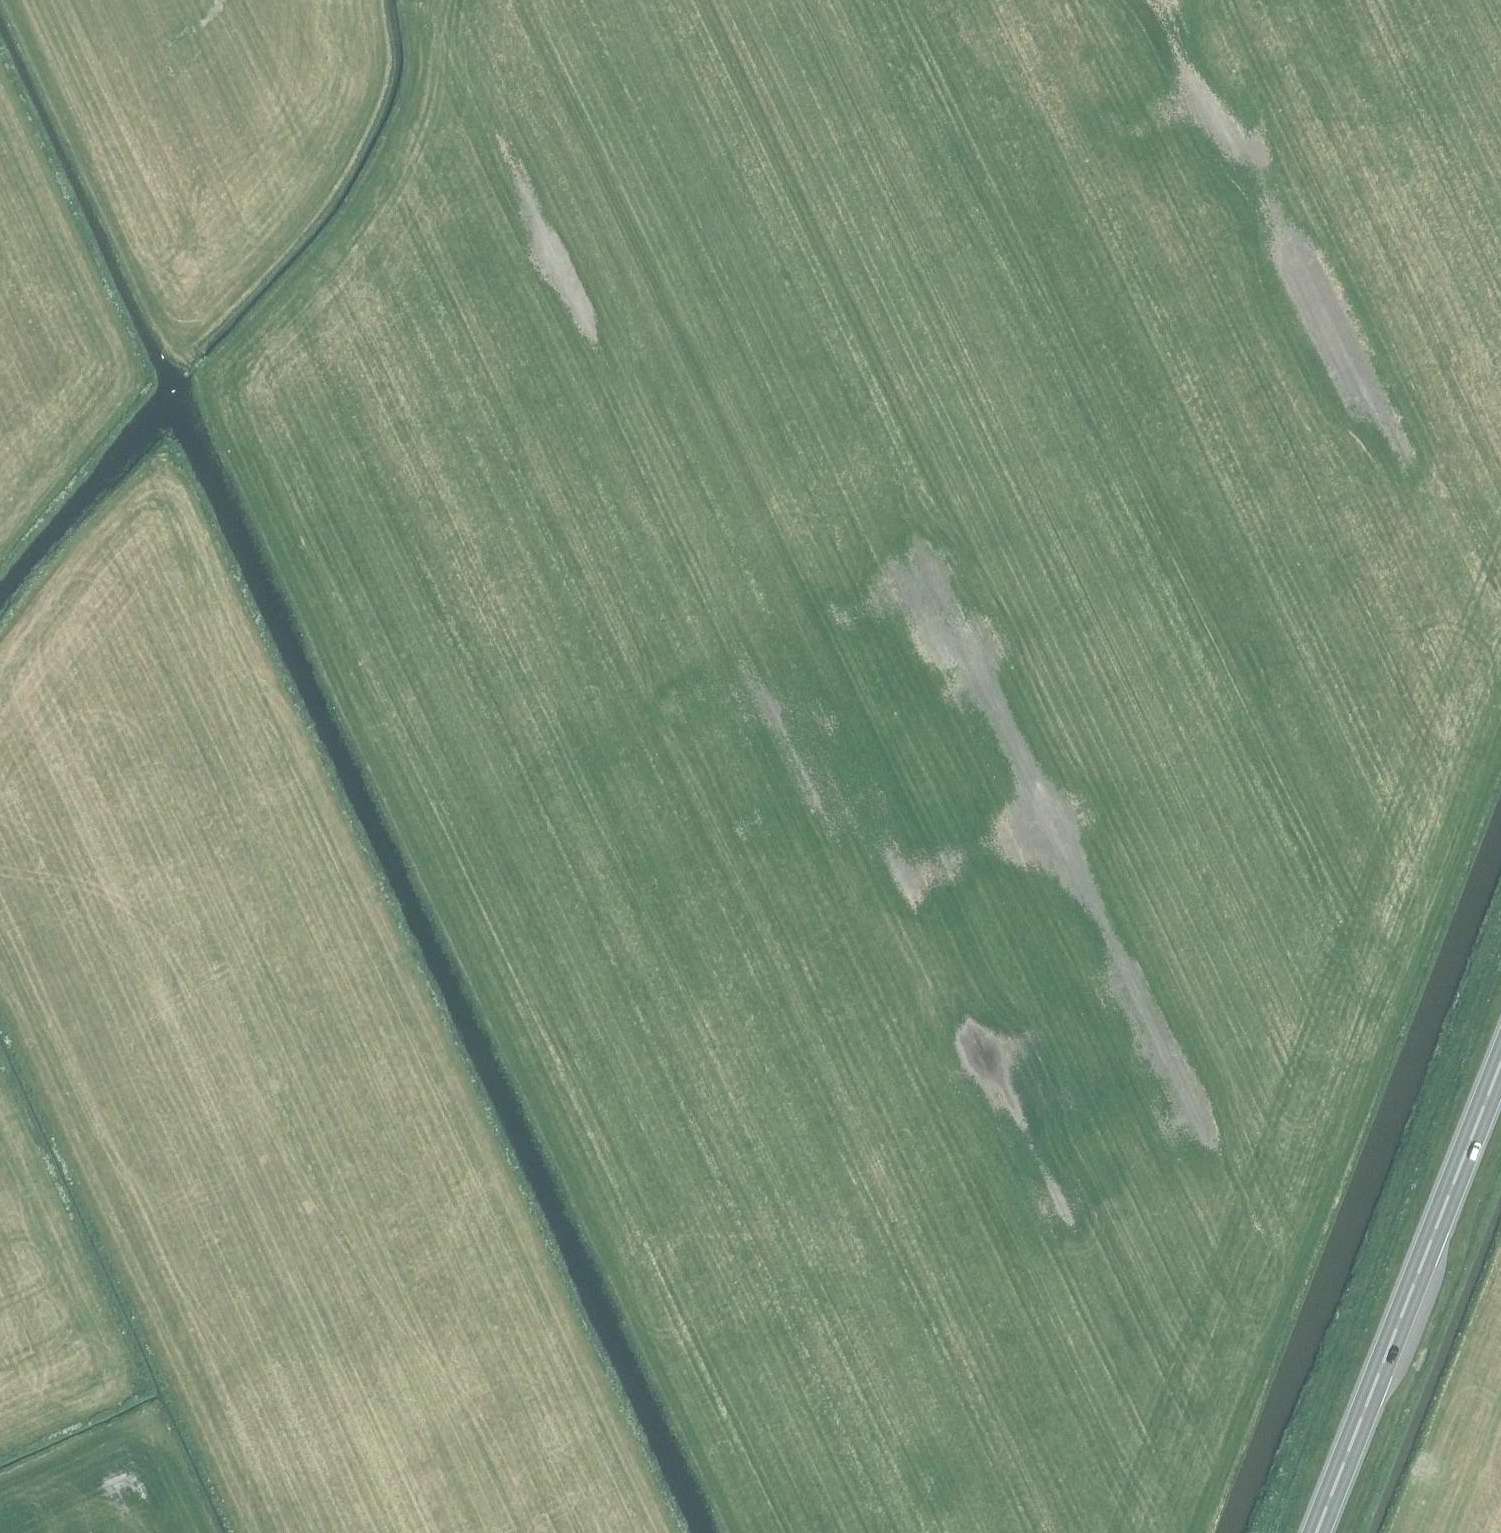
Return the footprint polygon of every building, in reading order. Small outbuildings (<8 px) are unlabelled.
[(1424,1285),(1432,1267),(1422,1263),(1415,1280),(1424,1285)]
